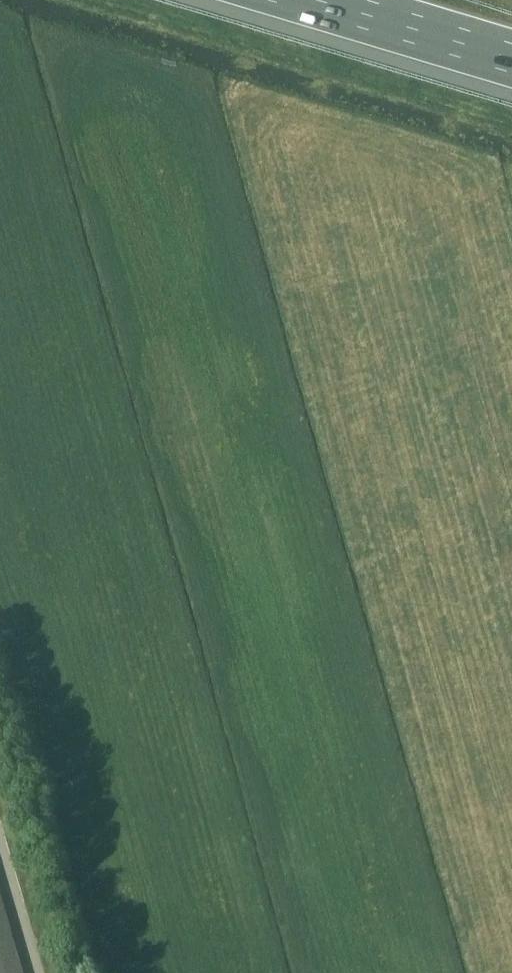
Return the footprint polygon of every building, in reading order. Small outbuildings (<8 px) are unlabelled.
[(0,898),(0,972),(22,972),(0,898)]
